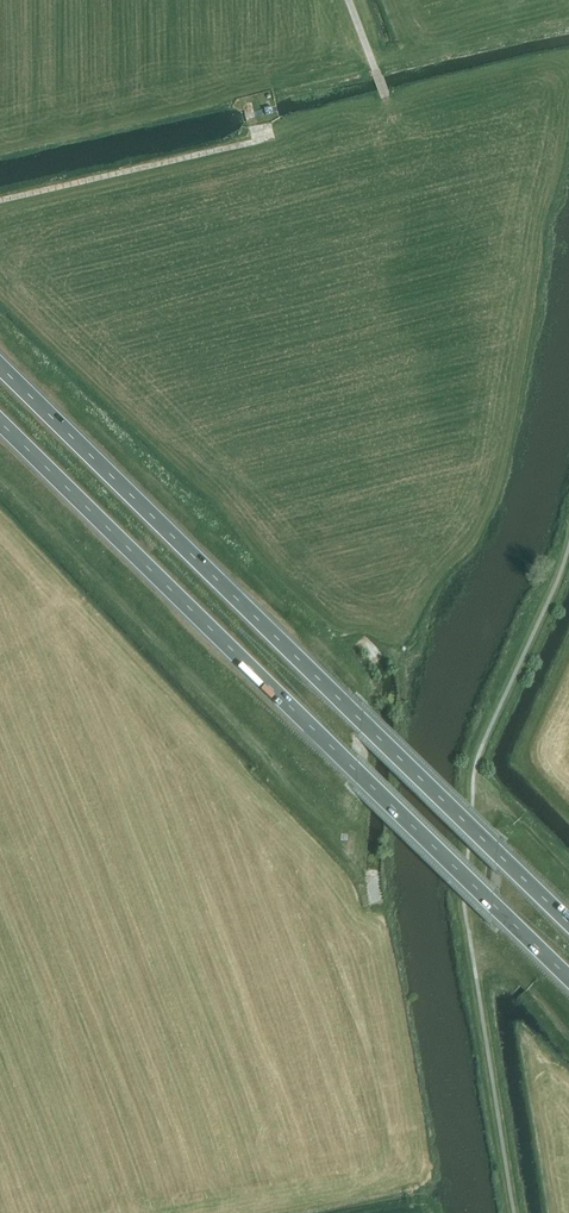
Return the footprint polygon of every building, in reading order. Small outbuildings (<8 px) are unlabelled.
[(272,114),(270,105),(263,107),(265,116),(272,114)]
